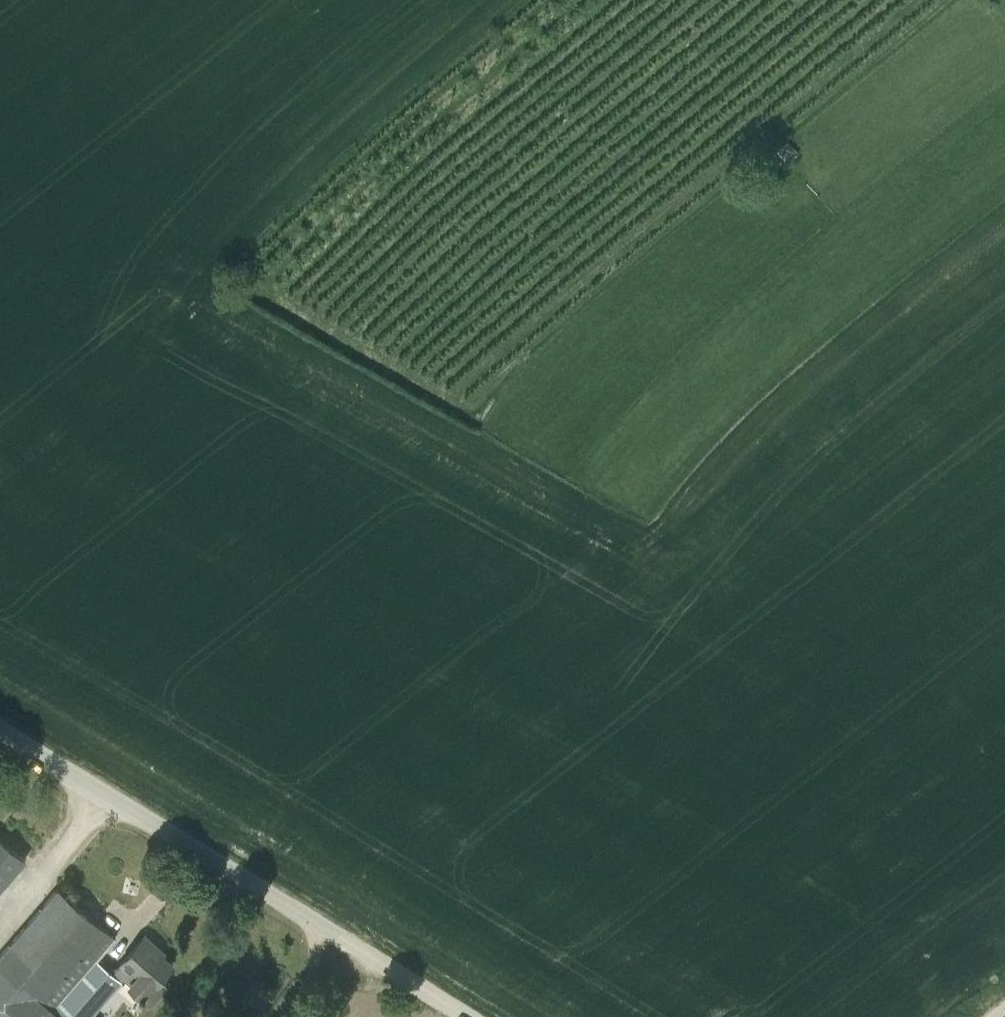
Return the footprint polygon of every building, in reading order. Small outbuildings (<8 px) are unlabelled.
[(26,859),(0,836),(0,890),(26,859)] [(122,980),(97,958),(117,937),(58,886),(0,953),(0,1016),(90,1016),(122,980)] [(145,934),(121,961),(135,974),(127,983),(150,1003),(164,986),(158,980),(173,963),(162,954),(165,951),(145,934)]
